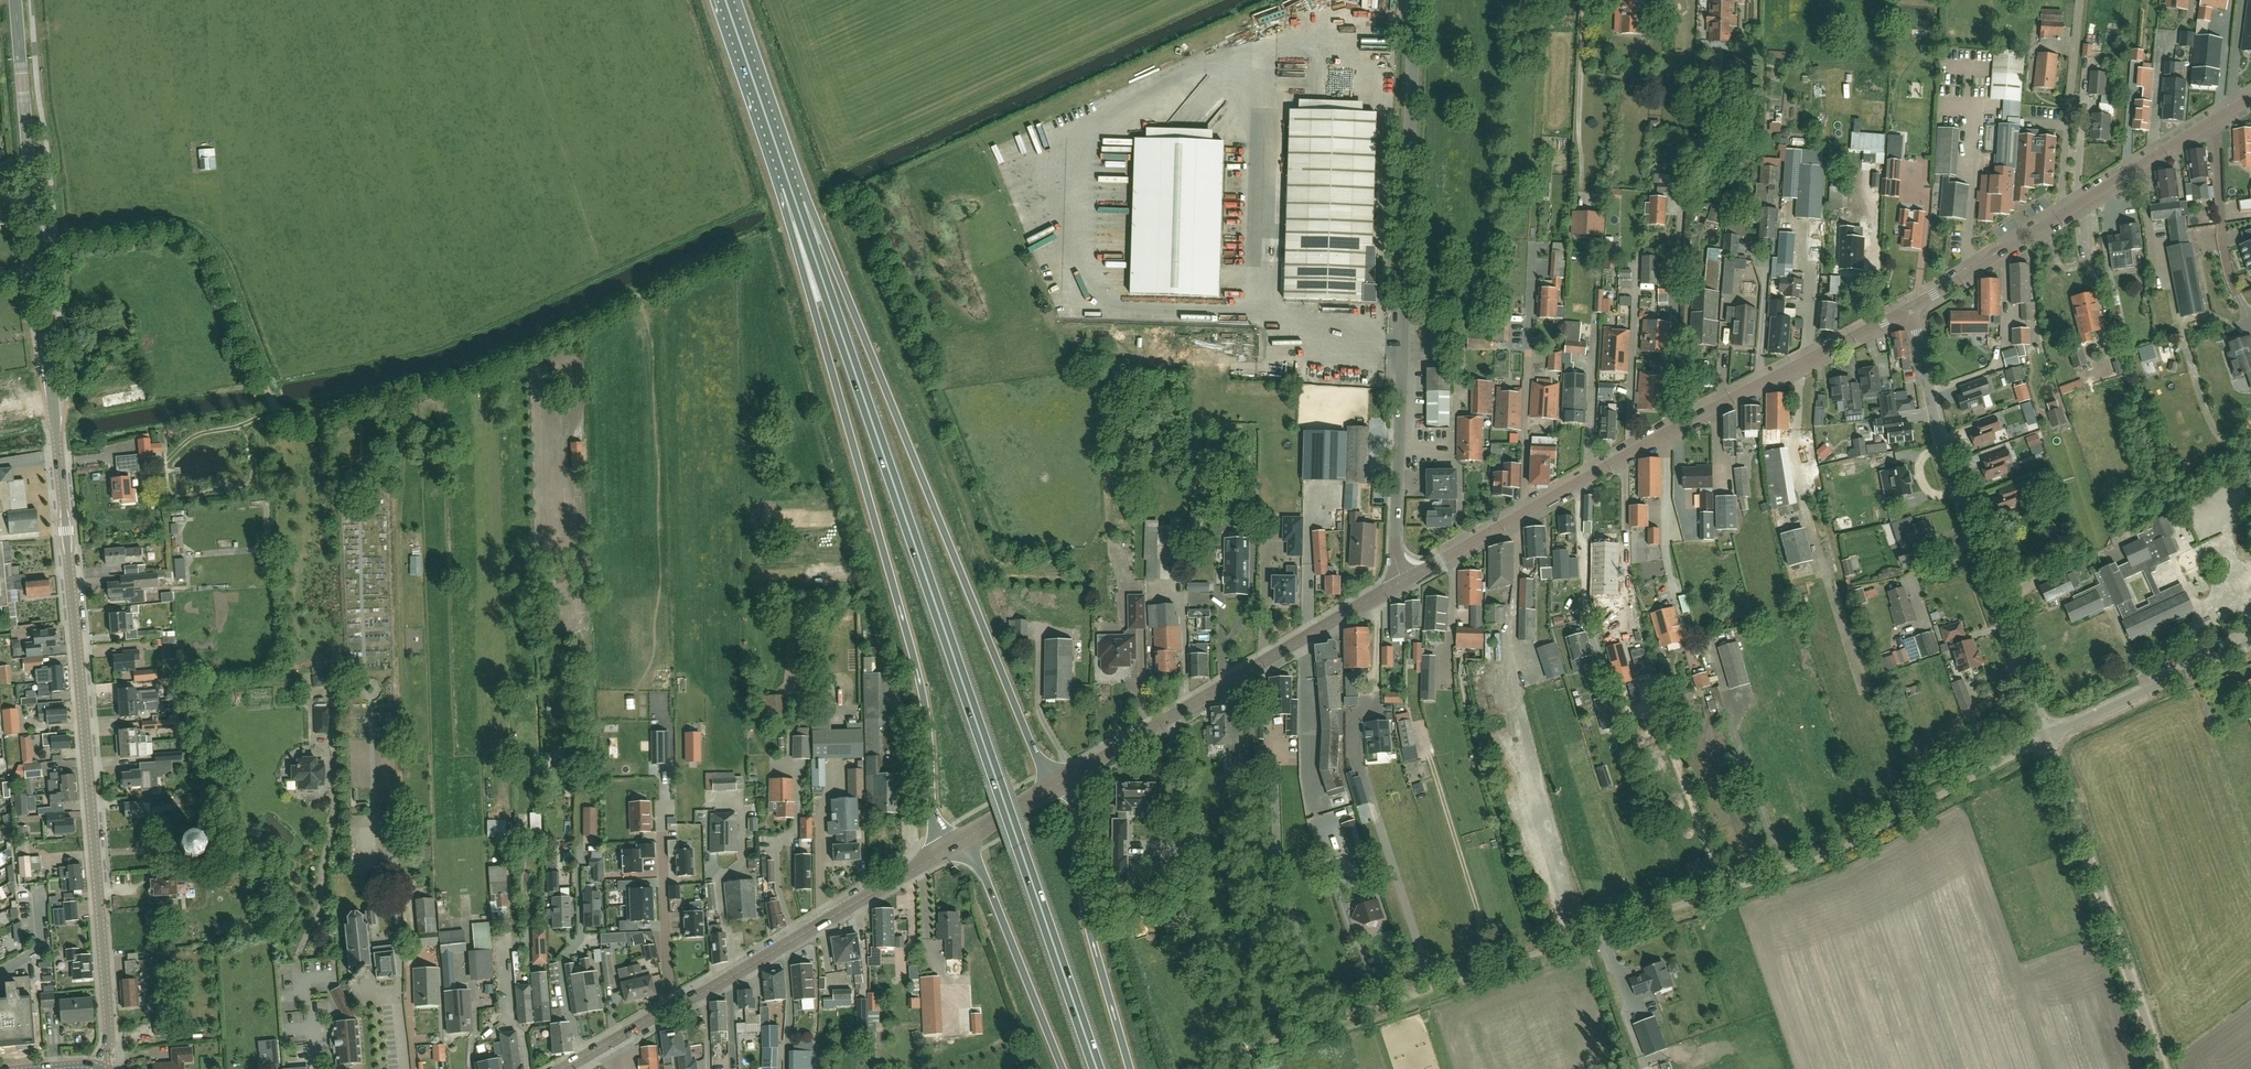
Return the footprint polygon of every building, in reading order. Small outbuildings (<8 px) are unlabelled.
[(1641,14),(1640,14),(1640,5),(1645,5),(1645,0),(1621,0),(1620,15),(1619,15),(1619,22),(1620,22),(1620,33),(1649,33),(1649,14),(1641,14)] [(1709,33),(1709,41),(1731,41),(1731,27),(1736,27),(1737,16),(1732,15),(1732,1),(1747,1),(1747,0),(1711,0),(1711,2),(1710,2),(1709,14),(1707,14),(1706,32),(1709,33)] [(2165,7),(2187,9),(2187,0),(2166,0),(2165,7)] [(2199,6),(2200,6),(2198,20),(2210,22),(2212,8),(2226,10),(2228,0),(2200,0),(2199,6)] [(2241,50),(2250,52),(2250,0),(2248,0),(2241,50)] [(2063,11),(2041,10),(2041,21),(2040,39),(2047,39),(2048,36),(2063,36),(2064,22),(2062,22),(2063,11)] [(2193,33),(2181,32),(2180,46),(2192,47),(2193,33)] [(1827,38),(1816,37),(1815,46),(1826,47),(1827,38)] [(2191,86),(2217,88),(2221,39),(2206,38),(2196,37),(2191,86)] [(2087,39),(2087,45),(2083,44),(2082,56),(2091,57),(2094,40),(2087,39)] [(2027,203),(2028,189),(2035,189),(2035,185),(2053,186),(2056,137),(2038,136),(2039,131),(2018,130),(2024,53),(1994,51),(1990,100),(2003,100),(2002,119),(2008,119),(2007,125),(1998,125),(1996,168),(1995,168),(1995,177),(1982,177),(1981,192),(1978,192),(1977,202),(1980,202),(1979,221),(1991,222),(1992,214),(2008,215),(2008,211),(2013,211),(2013,202),(2027,203)] [(2057,56),(2038,54),(2034,87),(2054,89),(2057,56)] [(2164,75),(2173,76),(2175,62),(2165,61),(2164,75)] [(2153,69),(2152,69),(2144,68),(2142,68),(2141,74),(2140,88),(2144,89),(2143,102),(2135,101),(2133,129),(2147,131),(2151,88),(2152,88),(2153,69)] [(2088,94),(2101,95),(2105,95),(2107,73),(2090,71),(2088,94)] [(2175,93),(2173,121),(2183,122),(2185,94),(2186,81),(2183,81),(2184,78),(2177,77),(2176,80),(2175,93)] [(2164,79),(2163,86),(2163,92),(2162,92),(2161,107),(2163,108),(2162,120),(2173,121),(2175,93),(2176,80),(2164,79)] [(1131,85),(1103,98),(1107,105),(1135,92),(1131,85)] [(2099,103),(2098,115),(2092,115),(2090,138),(2108,140),(2110,117),(2113,117),(2115,105),(2115,104),(2101,103),(2099,103)] [(1285,299),(1372,302),(1372,298),(1376,294),(1378,250),(1377,250),(1374,246),(1372,246),(1377,114),(1291,111),(1285,299)] [(1942,127),(1941,176),(1960,176),(1961,127),(1942,127)] [(2233,130),(2234,162),(2239,162),(2246,168),(2250,168),(2250,129),(2233,130)] [(1891,156),(1901,156),(1902,139),(1892,138),(1891,156)] [(1130,294),(1220,297),(1224,142),(1135,139),(1130,294)] [(208,150),(199,151),(199,160),(200,171),(210,170),(215,170),(214,150),(208,150)] [(1824,166),(1821,166),(1822,151),(1802,150),(1802,151),(1786,150),(1785,163),(1782,198),(1796,199),(1795,218),(1820,220),(1824,166)] [(2207,151),(2204,151),(2204,150),(2187,152),(2189,164),(2187,165),(2188,170),(2190,170),(2191,183),(2185,184),(2187,196),(2192,195),(2193,200),(2208,198),(2206,184),(2209,184),(2207,168),(2210,168),(2209,164),(2206,164),(2205,158),(2208,158),(2207,151)] [(1886,160),(1884,180),(1901,181),(1902,161),(1891,160),(1886,160)] [(1756,237),(1759,237),(1759,240),(1765,240),(1766,238),(1776,239),(1779,210),(1771,209),(1772,197),(1774,197),(1777,197),(1778,186),(1779,168),(1761,166),(1760,184),(1760,190),(1756,190),(1756,196),(1758,196),(1758,201),(1756,201),(1756,209),(1759,209),(1756,237)] [(1706,170),(1705,179),(1719,180),(1720,171),(1706,170)] [(2189,245),(2185,216),(2187,216),(2185,201),(2179,202),(2177,191),(2179,191),(2179,187),(2177,187),(2177,186),(2179,185),(2178,180),(2176,180),(2175,170),(2155,173),(2157,184),(2155,184),(2156,189),(2157,190),(2158,199),(2167,198),(2168,203),(2166,203),(2150,205),(2152,221),(2168,219),(2171,247),(2169,247),(2182,317),(2204,312),(2190,244),(2189,245)] [(1879,189),(1880,174),(1872,173),(1871,188),(1879,189)] [(1954,178),(1943,177),(1940,217),(1965,219),(1968,186),(1953,184),(1954,178)] [(1657,193),(1671,194),(1671,184),(1658,183),(1657,193)] [(1234,207),(1248,192),(1243,187),(1229,202),(1234,207)] [(1651,197),(1650,204),(1646,203),(1645,215),(1649,215),(1649,224),(1664,225),(1666,198),(1651,197)] [(1724,209),(1723,209),(1712,205),(1707,221),(1719,224),(1724,209)] [(1244,231),(1240,222),(1249,218),(1245,208),(1228,217),(1236,235),(1244,231)] [(1870,234),(1879,234),(1879,209),(1871,209),(1870,234)] [(1605,213),(1573,211),(1571,234),(1604,236),(1605,213)] [(1919,249),(1923,213),(1902,211),(1900,226),(1904,226),(1902,248),(1919,249)] [(2141,249),(2140,239),(2138,224),(2121,227),(2122,235),(2119,235),(2119,236),(2107,238),(2109,252),(2110,252),(2112,270),(2133,267),(2131,250),(2141,249)] [(1725,235),(1724,254),(1737,255),(1738,236),(1747,237),(1748,226),(1726,225),(1726,228),(1725,235)] [(2241,233),(2244,243),(2239,245),(2248,272),(2250,272),(2250,275),(2250,274),(2250,229),(2241,233)] [(1839,272),(1861,273),(1862,242),(1851,242),(1851,232),(1840,232),(1839,272)] [(1234,263),(1250,255),(1240,235),(1235,238),(1238,246),(1228,251),(1234,263)] [(1037,244),(1040,254),(1054,251),(1051,240),(1037,244)] [(1814,260),(1824,261),(1825,244),(1821,243),(1820,257),(1814,256),(1814,260)] [(1550,278),(1552,279),(1552,289),(1539,289),(1539,297),(1537,297),(1537,303),(1539,303),(1538,318),(1556,319),(1556,318),(1562,318),(1563,307),(1556,307),(1557,290),(1559,290),(1560,278),(1564,278),(1565,261),(1563,261),(1563,252),(1562,251),(1563,247),(1557,247),(1557,251),(1552,251),(1550,278)] [(1708,249),(1704,291),(1693,291),(1690,344),(1716,346),(1717,322),(1716,322),(1718,292),(1722,250),(1708,249)] [(1642,256),(1641,285),(1657,285),(1659,257),(1642,256)] [(1780,258),(1772,257),(1771,278),(1778,278),(1780,258)] [(2030,303),(2028,265),(2010,266),(2011,304),(2021,304),(2022,320),(2035,320),(2033,303),(2030,303)] [(1623,280),(1632,280),(1632,277),(1631,277),(1632,270),(1619,270),(1618,278),(1623,278),(1623,280)] [(1659,272),(1658,295),(1668,295),(1671,295),(1671,274),(1671,272),(1659,272)] [(1788,272),(1788,279),(1780,278),(1779,292),(1786,292),(1785,297),(1792,298),(1792,300),(1796,300),(1797,298),(1798,298),(1799,291),(1802,291),(1803,280),(1803,274),(1788,272)] [(1840,276),(1831,276),(1832,296),(1841,296),(1840,276)] [(2000,315),(2000,280),(1978,280),(1978,312),(1951,312),(1951,334),(1988,334),(1988,315),(2000,315)] [(1602,313),(1603,299),(1603,290),(1595,290),(1594,312),(1602,313)] [(2103,330),(2095,293),(2071,298),(2081,344),(2092,341),(2090,333),(2103,330)] [(1610,313),(1611,300),(1603,299),(1602,313),(1610,313)] [(1480,300),(1480,309),(1493,309),(1493,300),(1480,300)] [(1785,302),(1770,301),(1769,317),(1772,317),(1769,353),(1787,354),(1790,318),(1783,318),(1785,302)] [(2230,301),(2219,305),(2221,311),(2232,307),(2230,301)] [(1835,304),(1820,303),(1817,329),(1833,331),(1835,304)] [(1732,323),(1730,344),(1754,346),(1758,310),(1733,308),(1727,307),(1726,322),(1732,323)] [(1657,322),(1655,352),(1668,353),(1671,317),(1663,317),(1663,322),(1657,322)] [(1467,350),(1491,351),(1492,322),(1469,321),(1469,330),(1468,330),(1467,350)] [(1642,341),(1641,351),(1655,352),(1657,322),(1644,321),(1643,335),(1641,336),(1641,340),(1642,341)] [(1615,371),(1617,331),(1611,330),(1612,328),(1605,328),(1602,371),(1615,371)] [(2030,345),(2029,329),(2012,329),(2013,346),(2030,345)] [(1580,342),(1581,331),(1565,330),(1563,351),(1563,353),(1573,354),(1586,355),(1587,343),(1580,342)] [(1617,331),(1615,371),(1627,372),(1629,331),(1623,331),(1617,331)] [(1906,332),(1892,334),(1895,359),(1902,358),(1904,370),(1911,369),(1906,332)] [(2250,338),(2245,340),(2244,339),(2241,340),(2240,339),(2235,340),(2235,342),(2230,344),(2235,360),(2230,362),(2231,366),(2233,365),(2236,375),(2248,371),(2250,380),(2250,340),(2250,338)] [(2088,364),(2081,344),(2068,348),(2074,369),(2088,364)] [(2149,363),(2161,358),(2156,344),(2143,349),(2149,363)] [(1549,351),(1548,369),(1559,370),(1560,352),(1549,351)] [(2126,373),(2123,360),(2113,363),(2117,375),(2126,373)] [(1563,422),(1574,423),(1585,423),(1585,412),(1587,412),(1587,402),(1585,402),(1586,375),(1575,374),(1573,374),(1573,364),(1565,364),(1565,374),(1564,374),(1562,412),(1563,412),(1563,422)] [(1260,366),(1239,366),(1239,375),(1260,375),(1260,366)] [(2017,367),(2006,372),(2010,384),(2022,380),(2017,367)] [(1450,369),(1427,369),(1427,429),(1450,429),(1450,369)] [(1880,392),(1876,369),(1860,371),(1863,394),(1880,392)] [(1638,404),(1637,410),(1652,410),(1667,411),(1669,375),(1669,374),(1662,373),(1649,373),(1640,372),(1639,393),(1638,404)] [(1849,378),(1832,380),(1835,401),(1847,400),(1849,410),(1846,411),(1847,422),(1864,420),(1862,409),(1861,409),(1857,383),(1849,384),(1849,378)] [(1986,379),(1960,388),(1963,395),(1957,397),(1963,413),(1985,405),(1986,408),(1992,406),(1988,395),(1982,397),(1981,396),(1990,393),(1986,379)] [(1538,380),(1537,382),(1532,382),(1530,416),(1557,418),(1559,383),(1551,383),(1552,380),(1538,380)] [(1483,415),(1492,415),(1493,382),(1471,381),(1471,414),(1473,414),(1473,418),(1458,418),(1457,461),(1481,461),(1482,418),(1483,418),(1483,415)] [(2063,394),(2075,390),(2072,383),(2061,387),(2063,394)] [(1599,392),(1614,393),(1614,385),(1600,384),(1599,392)] [(1507,429),(1509,395),(1507,395),(1507,388),(1497,389),(1496,429),(1507,429)] [(1515,395),(1509,395),(1507,429),(1520,430),(1522,388),(1515,388),(1515,395)] [(1893,393),(1880,395),(1883,417),(1896,415),(1893,393)] [(1769,430),(1781,430),(1789,430),(1789,395),(1767,394),(1767,429),(1763,429),(1763,449),(1769,449),(1769,430)] [(1818,395),(1818,407),(1825,407),(1826,395),(1818,395)] [(1915,409),(1914,398),(1896,401),(1897,412),(1915,409)] [(2062,407),(2059,408),(2057,401),(2047,404),(2049,411),(2047,412),(2052,428),(2067,423),(2062,407)] [(2021,405),(2023,411),(2032,408),(2030,402),(2021,405)] [(1602,407),(1600,439),(1615,440),(1616,413),(1608,412),(1609,408),(1602,407)] [(1743,408),(1743,431),(1745,431),(1745,438),(1758,438),(1758,431),(1760,431),(1760,408),(1743,408)] [(1722,440),(1724,440),(1724,447),(1732,447),(1732,440),(1736,440),(1736,411),(1722,418),(1722,440)] [(1902,416),(1894,418),(1874,420),(1876,435),(1888,434),(1890,444),(1913,440),(1911,424),(1903,425),(1902,416)] [(2000,430),(1995,416),(1976,423),(1978,430),(1970,433),(1975,447),(1995,440),(1993,433),(2000,430)] [(1368,484),(1369,428),(1347,427),(1346,484),(1348,484),(1347,500),(1357,501),(1358,484),(1368,484)] [(1781,443),(1781,430),(1769,430),(1769,449),(1763,449),(1762,449),(1762,452),(1775,450),(1782,449),(1782,443),(1781,443)] [(1342,479),(1343,435),(1308,434),(1307,479),(1342,479)] [(2026,438),(2029,448),(2041,444),(2038,434),(2026,438)] [(1555,438),(1532,438),(1531,485),(1548,485),(1549,465),(1554,465),(1554,464),(1555,464),(1555,460),(1556,460),(1556,457),(1555,457),(1555,438)] [(149,445),(149,439),(137,440),(139,460),(151,459),(151,454),(163,453),(162,444),(149,445)] [(1853,440),(1856,458),(1867,456),(1864,439),(1853,440)] [(1886,443),(1873,445),(1874,454),(1887,452),(1886,443)] [(1775,450),(1762,452),(1771,511),(1779,508),(1797,504),(1797,502),(1788,447),(1782,449),(1775,450)] [(2007,450),(1994,454),(1982,458),(1985,464),(1981,465),(1986,480),(2007,473),(2014,471),(2012,464),(2007,450)] [(1640,459),(1640,483),(1639,483),(1638,498),(1660,497),(1661,458),(1640,459)] [(2186,480),(2191,469),(2192,465),(2183,461),(2179,472),(2177,476),(2186,480)] [(1512,487),(1519,487),(1519,465),(1505,465),(1504,474),(1494,474),(1494,496),(1511,496),(1512,487)] [(1702,469),(1683,470),(1684,488),(1712,487),(1712,466),(1702,466),(1702,469)] [(15,481),(14,468),(0,469),(0,472),(1,482),(0,482),(0,536),(10,535),(10,536),(39,533),(37,509),(24,511),(22,487),(26,487),(25,480),(15,481)] [(1747,468),(1734,469),(1737,497),(1739,497),(1745,496),(1750,496),(1747,468)] [(1890,498),(1891,504),(1905,502),(1903,496),(1911,494),(1909,484),(1911,484),(1909,474),(1907,474),(1906,468),(1889,472),(1894,497),(1890,498)] [(117,479),(112,480),(114,500),(121,500),(121,504),(136,503),(134,489),(130,489),(129,478),(128,471),(128,469),(116,470),(117,475),(121,475),(122,479),(117,479)] [(1439,500),(1456,499),(1455,472),(1431,472),(1431,500),(1439,500)] [(2019,506),(2018,505),(2031,500),(2029,495),(2034,494),(2029,482),(2025,483),(2025,481),(1999,490),(2001,496),(1993,499),(1998,513),(2019,506)] [(1712,494),(1700,494),(1700,509),(1713,509),(1712,494)] [(1585,496),(1583,533),(1592,533),(1593,496),(1585,496)] [(1735,496),(1717,496),(1718,530),(1736,530),(1735,496)] [(1749,517),(1745,496),(1739,497),(1740,498),(1739,498),(1743,518),(1749,517)] [(1428,528),(1440,528),(1453,528),(1452,514),(1456,514),(1456,499),(1439,500),(1439,502),(1434,502),(1433,504),(1433,510),(1427,511),(1428,528)] [(1797,501),(1797,502),(1797,504),(1779,508),(1782,517),(1800,512),(1797,501)] [(1641,505),(1630,506),(1629,506),(1630,527),(1647,526),(1649,526),(1648,505),(1641,505)] [(1377,525),(1362,524),(1363,514),(1352,513),(1351,524),(1353,524),(1350,566),(1374,567),(1377,525)] [(1700,513),(1701,541),(1713,540),(1713,513),(1700,513)] [(1559,517),(1560,534),(1568,533),(1569,542),(1576,542),(1576,533),(1575,525),(1574,525),(1574,516),(1567,516),(1567,515),(1561,515),(1561,516),(1559,517)] [(1912,516),(1891,523),(1898,543),(1908,539),(1910,544),(1933,536),(1928,521),(1915,525),(1912,516)] [(2099,584),(2073,596),(2075,601),(2064,606),(2072,622),(2103,608),(2104,608),(2114,604),(2115,606),(2117,605),(2124,621),(2122,622),(2130,638),(2193,609),(2181,584),(2173,587),(2175,593),(2137,610),(2123,580),(2148,569),(2150,574),(2155,572),(2156,569),(2153,563),(2161,559),(2163,563),(2171,560),(2169,555),(2176,552),(2168,536),(2173,534),(2165,516),(2150,523),(2152,529),(2137,535),(2139,540),(2122,548),(2129,562),(2117,567),(2115,562),(2096,571),(2097,573),(2095,574),(2099,584)] [(1302,557),(1303,520),(1303,517),(1283,517),(1282,542),(1287,542),(1287,557),(1302,557)] [(1147,560),(1146,578),(1160,579),(1160,560),(1157,560),(1159,521),(1145,520),(1144,560),(1147,560)] [(1536,527),(1536,528),(1534,528),(1536,558),(1540,558),(1541,567),(1550,566),(1549,557),(1547,557),(1545,527),(1542,528),(1542,526),(1536,527)] [(1536,558),(1534,528),(1533,528),(1533,527),(1527,527),(1527,529),(1524,529),(1526,558),(1523,558),(1524,568),(1533,567),(1532,558),(1536,558)] [(1658,528),(1647,528),(1647,544),(1658,544),(1658,528)] [(1781,535),(1789,567),(1813,561),(1805,528),(1781,535)] [(1314,532),(1316,564),(1316,575),(1327,575),(1328,595),(1340,594),(1340,577),(1334,577),(1334,567),(1328,567),(1325,531),(1314,532)] [(1248,579),(1248,561),(1248,541),(1226,540),(1226,541),(1226,553),(1226,573),(1225,573),(1224,584),(1226,584),(1226,594),(1232,594),(1242,595),(1242,594),(1248,594),(1248,579)] [(1489,547),(1489,590),(1513,584),(1513,541),(1489,547)] [(8,606),(11,627),(18,626),(15,602),(18,602),(17,590),(28,589),(28,597),(50,595),(49,578),(27,580),(26,575),(19,575),(19,566),(12,567),(12,563),(11,563),(9,542),(2,542),(0,542),(0,591),(0,596),(0,607),(8,606)] [(1604,593),(1615,594),(1616,568),(1616,544),(1606,544),(1595,543),(1595,556),(1592,556),(1592,562),(1594,562),(1593,594),(1604,593)] [(1922,557),(1918,545),(1896,553),(1900,564),(1922,557)] [(106,565),(125,563),(124,557),(142,555),(141,547),(124,549),(105,550),(106,565)] [(1566,551),(1554,551),(1555,567),(1553,567),(1553,579),(1568,578),(1567,567),(1578,566),(1578,557),(1567,558),(1566,551)] [(186,579),(185,558),(175,559),(176,580),(186,579)] [(1851,559),(1844,561),(1842,561),(1846,577),(1855,575),(1851,559)] [(125,575),(139,574),(146,573),(145,565),(138,565),(125,566),(125,575)] [(1295,589),(1298,589),(1298,567),(1288,567),(1287,578),(1273,578),(1273,589),(1276,589),(1276,604),(1280,604),(1282,605),(1284,606),(1287,606),(1289,606),(1291,604),(1295,604),(1295,589)] [(1551,568),(1541,568),(1541,580),(1552,580),(1551,568)] [(2074,571),(2066,575),(2063,569),(2049,575),(2052,582),(2042,587),(2040,588),(2046,602),(2064,594),(2064,593),(2072,589),(2080,586),(2074,571)] [(1471,616),(1471,628),(1457,628),(1457,638),(1456,648),(1484,649),(1484,644),(1484,621),(1482,621),(1482,616),(1481,616),(1481,571),(1459,571),(1459,605),(1472,605),(1472,616),(1471,616)] [(153,574),(137,576),(137,587),(154,586),(153,574)] [(142,591),(133,592),(133,588),(137,587),(137,576),(120,577),(121,583),(107,584),(108,597),(110,597),(111,601),(130,600),(130,603),(143,602),(142,591)] [(1535,640),(1535,610),(1532,610),(1532,579),(1521,579),(1520,609),(1520,640),(1535,640)] [(1893,607),(1890,608),(1895,625),(1916,619),(1911,602),(1908,602),(1904,587),(1888,592),(1893,607)] [(1855,591),(1859,605),(1867,603),(1863,588),(1855,591)] [(1679,597),(1683,613),(1690,611),(1685,595),(1679,597)] [(1145,630),(1145,616),(1144,596),(1129,596),(1129,616),(1130,630),(1136,630),(1145,630)] [(1426,630),(1446,631),(1447,598),(1428,597),(1426,630)] [(1419,601),(1406,601),(1406,629),(1419,628),(1419,601)] [(1157,673),(1167,673),(1164,605),(1149,606),(1150,628),(1155,628),(1157,673)] [(1179,616),(1175,616),(1174,605),(1164,605),(1167,673),(1177,672),(1177,663),(1179,663),(1179,657),(1177,657),(1176,652),(1182,652),(1180,626),(1179,616)] [(1404,605),(1391,606),(1392,638),(1405,637),(1404,605)] [(1487,606),(1487,624),(1504,624),(1504,606),(1487,606)] [(1661,647),(1683,640),(1674,608),(1652,614),(1661,647)] [(1188,610),(1188,618),(1201,618),(1201,631),(1211,631),(1211,618),(1210,610),(1188,610)] [(126,633),(126,640),(138,639),(137,630),(133,630),(132,614),(125,614),(125,613),(109,615),(111,634),(126,633)] [(1015,637),(1028,637),(1028,621),(1015,620),(1015,637)] [(1960,622),(1941,628),(1945,641),(1950,639),(1952,645),(1951,646),(1955,659),(1978,652),(1978,651),(1976,652),(1972,639),(1964,642),(1963,635),(1964,635),(1960,622)] [(1370,628),(1357,629),(1344,630),(1345,669),(1357,668),(1370,667),(1370,628)] [(27,644),(28,656),(42,655),(41,647),(57,646),(56,629),(34,631),(35,643),(27,644)] [(157,638),(175,637),(175,631),(163,632),(163,630),(156,631),(156,630),(138,631),(139,639),(157,638)] [(1928,632),(1914,637),(1922,659),(1935,654),(1928,632)] [(1589,643),(1586,633),(1566,638),(1573,661),(1583,658),(1586,668),(1595,666),(1592,655),(1591,651),(1592,650),(1590,643),(1589,643)] [(1136,659),(1136,636),(1099,637),(1099,659),(1102,659),(1102,669),(1105,673),(1108,675),(1112,675),(1116,673),(1118,669),(1118,667),(1131,667),(1131,659),(1136,659)] [(1045,700),(1059,700),(1072,700),(1073,640),(1059,640),(1046,640),(1045,700)] [(1329,644),(1316,646),(1323,729),(1321,770),(1328,796),(1345,792),(1338,770),(1337,771),(1339,736),(1343,735),(1343,708),(1341,708),(1339,676),(1340,676),(1340,673),(1343,672),(1343,659),(1338,660),(1336,643),(1335,643),(1335,641),(1329,641),(1329,644)] [(1718,647),(1730,690),(1750,684),(1738,642),(1718,647)] [(1190,677),(1208,677),(1208,644),(1198,645),(1198,655),(1189,655),(1190,677)] [(1393,647),(1382,647),(1382,665),(1393,665),(1393,647)] [(867,658),(864,658),(865,660),(866,721),(867,797),(873,797),(873,814),(898,813),(897,767),(885,768),(884,749),(897,749),(896,720),(888,720),(887,674),(876,674),(875,658),(879,658),(878,650),(867,650),(867,658)] [(114,672),(135,670),(134,660),(139,660),(138,651),(123,652),(123,656),(113,657),(114,672)] [(1982,662),(1978,652),(1955,659),(1959,672),(1980,665),(1979,663),(1982,662)] [(1434,656),(1422,655),(1421,700),(1433,700),(1434,656)] [(1878,660),(1883,673),(1897,668),(1892,655),(1878,660)] [(37,668),(43,668),(42,657),(24,659),(25,670),(37,669),(37,668)] [(43,668),(37,668),(37,669),(38,684),(65,681),(63,666),(43,668)] [(158,680),(157,672),(146,673),(147,680),(158,680)] [(1711,697),(1714,696),(1719,713),(1726,711),(1720,691),(1722,691),(1720,686),(1711,689),(1710,686),(1711,686),(1707,672),(1693,676),(1697,690),(1703,688),(1705,693),(1709,692),(1711,697)] [(328,676),(313,678),(314,688),(329,686),(328,676)] [(1291,677),(1270,678),(1271,715),(1287,714),(1287,736),(1297,735),(1298,703),(1292,704),(1291,677)] [(65,681),(38,684),(40,697),(52,696),(51,692),(66,691),(65,681)] [(2250,693),(2250,681),(2248,682),(2248,683),(2242,685),(2246,695),(2250,693)] [(1964,683),(1954,687),(1964,715),(1974,711),(1964,683)] [(1918,684),(1905,689),(1908,697),(1921,693),(1918,684)] [(118,692),(117,692),(117,698),(118,697),(119,703),(157,701),(157,691),(135,693),(135,689),(118,690),(118,692)] [(759,720),(784,719),(782,695),(758,696),(759,720)] [(1595,700),(1603,731),(1618,726),(1610,696),(1595,700)] [(37,697),(21,699),(22,706),(37,704),(37,697)] [(159,709),(158,700),(157,701),(119,703),(119,710),(118,710),(118,715),(120,715),(120,718),(137,716),(136,711),(159,709)] [(172,708),(182,707),(182,700),(172,701),(172,708)] [(1238,706),(1212,708),(1213,724),(1214,724),(1215,746),(1226,745),(1226,748),(1230,747),(1231,768),(1241,767),(1238,706)] [(68,723),(66,707),(39,710),(40,719),(47,718),(48,725),(68,723)] [(8,710),(9,736),(25,735),(24,709),(8,710)] [(862,730),(830,731),(830,709),(811,710),(812,731),(812,759),(812,766),(824,766),(824,759),(863,758),(862,730)] [(1397,715),(1403,749),(1416,746),(1411,719),(1410,720),(1409,713),(1397,715)] [(142,722),(143,730),(153,729),(165,728),(165,726),(168,726),(168,720),(142,722)] [(174,721),(176,740),(185,739),(184,720),(174,721)] [(1366,733),(1366,738),(1369,738),(1370,754),(1377,754),(1390,753),(1387,722),(1368,724),(1369,732),(1366,733)] [(141,736),(140,730),(119,731),(119,736),(116,736),(117,745),(146,742),(145,736),(141,736)] [(651,732),(651,760),(651,765),(669,765),(669,760),(668,732),(651,732)] [(701,762),(701,737),(701,733),(685,732),(685,762),(700,762),(701,762)] [(43,734),(43,739),(44,746),(52,745),(52,749),(54,749),(54,751),(55,752),(59,751),(60,750),(60,748),(70,747),(69,736),(57,737),(57,733),(52,734),(43,734)] [(37,737),(27,738),(28,763),(38,763),(37,737)] [(794,737),(793,759),(809,759),(810,737),(794,737)] [(147,756),(146,742),(117,745),(118,754),(121,754),(121,758),(147,756)] [(1408,760),(1422,758),(1421,747),(1407,749),(1408,760)] [(170,761),(182,760),(181,752),(155,754),(156,762),(160,761),(170,761)] [(315,790),(315,785),(322,785),(322,780),(324,780),(323,768),(322,768),(321,763),(315,763),(315,759),(301,759),(301,761),(296,761),(296,770),(290,770),(290,781),(297,780),(297,789),(302,789),(302,790),(315,790)] [(131,773),(123,774),(123,788),(141,787),(142,791),(151,791),(150,778),(157,778),(161,777),(166,772),(165,766),(171,766),(170,761),(160,761),(160,769),(155,770),(151,770),(140,771),(131,771),(131,773)] [(40,764),(24,765),(26,779),(42,777),(40,764)] [(849,792),(850,799),(856,799),(864,799),(863,777),(862,769),(847,770),(848,778),(848,792),(849,792)] [(49,794),(50,794),(61,793),(78,791),(76,775),(69,776),(69,771),(50,773),(50,780),(48,781),(49,794)] [(713,792),(736,791),(744,790),(743,777),(735,777),(735,772),(705,774),(706,792),(713,792)] [(24,780),(27,796),(34,795),(31,779),(24,780)] [(769,779),(769,803),(776,803),(776,818),(793,818),(793,803),(794,779),(769,779)] [(1156,783),(1117,783),(1117,813),(1119,813),(1119,818),(1112,818),(1112,883),(1129,883),(1129,858),(1125,858),(1125,843),(1128,843),(1128,819),(1127,819),(1127,813),(1156,813),(1156,783)] [(1419,785),(1422,795),(1430,793),(1427,783),(1419,785)] [(79,800),(78,791),(61,793),(50,794),(50,803),(79,800)] [(15,795),(10,796),(11,802),(15,802),(16,816),(28,815),(26,794),(15,795)] [(153,797),(153,806),(172,804),(171,796),(153,797)] [(858,829),(856,799),(850,799),(831,800),(832,822),(828,822),(829,835),(833,834),(836,834),(836,838),(854,837),(853,831),(856,831),(856,830),(858,829)] [(126,819),(144,818),(143,811),(150,811),(149,803),(125,805),(126,819)] [(51,807),(38,808),(38,809),(39,815),(47,814),(54,814),(53,807),(51,807)] [(583,836),(597,837),(597,808),(583,808),(583,836)] [(631,809),(632,832),(648,832),(648,809),(631,809)] [(12,823),(12,813),(2,817),(5,824),(12,823)] [(48,827),(55,827),(56,836),(66,835),(66,833),(74,833),(74,832),(76,831),(76,825),(74,825),(73,819),(65,819),(64,813),(54,814),(47,814),(48,827)] [(724,852),(738,851),(736,813),(723,814),(724,852)] [(535,814),(535,840),(546,840),(546,814),(535,814)] [(711,852),(724,852),(723,814),(711,815),(711,852)] [(1186,817),(1187,825),(1194,824),(1193,816),(1186,817)] [(757,831),(757,818),(748,818),(748,832),(757,831)] [(812,840),(812,818),(800,818),(800,840),(812,840)] [(505,820),(488,821),(488,838),(494,838),(494,833),(505,832),(505,820)] [(1355,820),(1341,824),(1353,858),(1366,854),(1355,820)] [(1188,826),(1189,834),(1198,833),(1197,825),(1188,826)] [(837,846),(833,846),(834,861),(843,860),(844,860),(852,860),(853,859),(860,859),(860,845),(857,845),(856,831),(853,831),(854,837),(836,838),(837,846)] [(196,835),(196,834),(189,834),(189,835),(183,838),(181,844),(179,844),(180,852),(182,851),(185,858),(191,859),(191,861),(198,861),(198,859),(204,856),(206,850),(207,850),(207,842),(205,843),(202,836),(196,835)] [(678,840),(667,841),(668,857),(676,857),(677,877),(693,876),(692,850),(679,850),(678,840)] [(637,851),(622,852),(623,874),(642,873),(641,859),(654,858),(654,844),(636,844),(637,851)] [(12,849),(7,850),(4,851),(8,858),(12,857),(12,849)] [(811,889),(810,856),(795,856),(796,890),(811,889)] [(21,878),(32,877),(30,857),(19,858),(21,878)] [(37,858),(37,870),(46,870),(47,858),(37,858)] [(72,858),(66,859),(68,878),(66,878),(66,879),(83,877),(82,865),(73,866),(72,858)] [(589,859),(589,867),(594,867),(594,881),(601,881),(604,881),(604,871),(601,871),(601,862),(601,859),(589,859)] [(767,884),(775,884),(774,860),(766,861),(761,862),(762,874),(766,874),(767,884)] [(558,870),(552,871),(551,863),(547,864),(547,871),(546,871),(547,879),(547,892),(559,892),(559,879),(558,879),(558,870)] [(149,896),(151,897),(158,896),(159,902),(177,900),(176,883),(194,882),(193,871),(185,871),(185,874),(158,876),(158,881),(151,882),(152,889),(150,889),(149,890),(148,892),(148,894),(149,896)] [(363,877),(363,887),(385,886),(385,876),(363,877)] [(66,879),(61,879),(62,891),(69,891),(84,889),(83,877),(66,879)] [(728,920),(757,917),(754,880),(725,883),(728,920)] [(626,890),(627,906),(652,905),(652,900),(654,900),(654,891),(652,891),(652,889),(636,889),(636,882),(618,882),(619,891),(626,890)] [(706,884),(708,897),(715,897),(714,883),(713,883),(706,884)] [(584,894),(585,927),(600,927),(599,893),(592,893),(592,885),(584,886),(584,894)] [(679,885),(669,886),(669,887),(670,900),(669,900),(680,900),(680,899),(679,899),(679,886),(679,885)] [(560,897),(552,898),(553,910),(553,917),(553,928),(571,928),(570,903),(570,897),(569,897),(569,888),(560,888),(560,897)] [(64,894),(65,902),(77,901),(76,893),(64,894)] [(1365,924),(1384,917),(1378,899),(1359,906),(1358,909),(1354,910),(1355,913),(1353,918),(1365,924)] [(64,902),(64,903),(65,921),(78,920),(77,901),(65,902),(64,902)] [(782,915),(780,902),(766,904),(771,930),(786,927),(784,915),(782,915)] [(652,910),(652,905),(627,906),(628,922),(620,922),(620,931),(637,930),(637,922),(653,922),(653,919),(655,919),(655,910),(652,910)] [(894,909),(874,910),(874,918),(877,918),(877,921),(885,921),(885,935),(888,934),(889,948),(895,947),(894,909)] [(342,925),(340,926),(340,937),(343,937),(343,938),(345,938),(346,946),(344,946),(345,948),(346,948),(347,956),(346,957),(346,958),(348,958),(349,967),(347,969),(349,970),(349,974),(351,976),(357,975),(364,975),(365,975),(366,974),(365,973),(365,970),(371,970),(371,971),(375,971),(374,959),(369,960),(369,956),(371,956),(371,954),(369,954),(368,946),(370,945),(370,944),(368,944),(367,935),(369,935),(368,933),(367,934),(367,932),(369,932),(369,926),(376,925),(375,911),(365,912),(365,915),(363,915),(362,915),(362,916),(360,916),(357,913),(357,911),(356,911),(355,912),(351,913),(350,911),(349,912),(350,913),(347,917),(345,917),(344,918),(346,918),(347,925),(344,925),(343,924),(342,925)] [(685,913),(686,938),(703,937),(702,912),(685,913)] [(958,913),(940,913),(940,929),(938,929),(938,939),(948,939),(948,947),(946,947),(947,960),(961,959),(960,929),(958,929),(958,913)] [(877,918),(874,918),(875,947),(871,948),(872,957),(879,957),(879,948),(889,948),(888,934),(885,935),(885,921),(877,921),(877,918)] [(1141,919),(1132,922),(1136,937),(1146,934),(1141,919)] [(472,924),(474,951),(468,951),(470,981),(494,979),(491,950),(490,939),(489,922),(472,924)] [(710,926),(707,926),(708,936),(711,936),(713,965),(728,961),(725,934),(720,934),(719,925),(710,926)] [(444,983),(445,983),(448,1034),(472,1032),(469,990),(455,991),(455,982),(454,974),(455,974),(453,953),(466,952),(464,936),(463,936),(463,930),(438,933),(441,954),(443,975),(444,983)] [(418,934),(419,947),(427,946),(437,945),(438,945),(437,933),(437,932),(426,933),(418,934)] [(850,936),(848,936),(852,961),(855,976),(863,974),(860,960),(862,960),(862,958),(863,954),(861,951),(858,935),(856,935),(856,933),(850,934),(850,936)] [(852,961),(848,936),(833,939),(835,950),(834,950),(833,951),(834,956),(834,957),(835,957),(836,957),(839,972),(848,970),(847,962),(852,961)] [(896,937),(896,948),(905,947),(904,936),(896,937)] [(642,946),(646,961),(658,958),(654,945),(642,946)] [(373,948),(374,959),(375,971),(376,979),(396,976),(393,946),(373,948)] [(90,955),(79,956),(78,949),(67,950),(68,961),(73,960),(75,980),(92,978),(90,955)] [(611,949),(600,950),(604,986),(614,985),(611,967),(613,967),(611,949)] [(166,952),(165,952),(154,952),(154,960),(167,959),(166,952)] [(519,972),(527,971),(525,953),(518,953),(519,972)] [(547,964),(546,953),(532,954),(532,965),(547,964)] [(581,974),(588,1012),(603,1010),(597,972),(591,973),(589,959),(581,960),(583,974),(581,974)] [(126,981),(121,981),(122,1008),(139,1007),(145,1006),(145,998),(138,998),(137,981),(140,980),(140,979),(140,969),(146,969),(153,968),(152,960),(145,960),(138,961),(129,961),(125,961),(126,981)] [(1643,975),(1630,980),(1635,995),(1652,989),(1654,994),(1673,987),(1668,974),(1667,974),(1662,962),(1655,965),(1653,964),(1647,966),(1647,968),(1645,968),(1647,975),(1644,976),(1643,975)] [(549,965),(551,982),(560,981),(557,963),(549,965)] [(588,1012),(581,974),(576,975),(574,964),(566,965),(573,1014),(588,1012)] [(640,964),(633,966),(641,998),(655,995),(651,976),(650,977),(648,970),(642,971),(640,964)] [(812,964),(802,965),(791,966),(794,1000),(815,998),(812,964)] [(641,998),(633,966),(618,970),(626,1002),(641,998)] [(919,979),(918,979),(917,967),(910,967),(911,979),(910,979),(911,981),(919,981),(919,979)] [(415,1006),(439,1005),(437,969),(414,970),(415,1006)] [(766,1001),(776,1000),(787,999),(784,970),(763,972),(766,1001)] [(535,1022),(550,1020),(546,972),(531,974),(535,1022)] [(30,976),(5,978),(6,999),(0,999),(0,1048),(36,1045),(30,976)] [(922,977),(923,988),(937,988),(936,976),(922,977)] [(678,989),(686,987),(684,979),(673,982),(676,990),(678,989)] [(519,1023),(533,1022),(530,985),(516,986),(519,1023)] [(333,1055),(335,1055),(336,1065),(344,1064),(347,1067),(351,1066),(354,1063),(361,1062),(357,1020),(356,1020),(339,987),(331,991),(347,1022),(332,1023),(333,1033),(331,1033),(333,1055)] [(753,990),(739,991),(740,1009),(746,1009),(747,1024),(761,1023),(761,1015),(757,1015),(756,1000),(754,1000),(753,990)] [(834,998),(834,1006),(835,1006),(852,1006),(852,1000),(853,1000),(853,990),(834,990),(834,998)] [(41,994),(42,1008),(51,1007),(51,1005),(55,1004),(54,993),(41,994)] [(879,993),(868,993),(868,1011),(879,1011),(879,993)] [(160,994),(148,995),(149,1005),(160,1004),(160,994)] [(62,1023),(78,1022),(94,1020),(92,999),(60,1001),(62,1023)] [(861,1030),(869,1030),(868,1017),(867,1017),(867,999),(857,999),(858,1018),(861,1018),(861,1030)] [(724,1033),(724,1031),(728,1031),(726,1002),(711,1003),(712,1031),(711,1031),(712,1044),(722,1043),(721,1034),(724,1033)] [(950,1029),(967,1026),(964,1004),(946,1006),(950,1029)] [(550,1025),(553,1054),(573,1052),(569,1023),(562,1024),(560,1008),(552,1009),(553,1025),(550,1025)] [(166,1017),(167,1020),(153,1023),(155,1036),(170,1033),(168,1023),(174,1022),(173,1016),(166,1017)] [(1666,1048),(1655,1017),(1634,1025),(1646,1056),(1666,1048)] [(752,1031),(758,1031),(758,1025),(743,1024),(742,1036),(752,1036),(752,1031)] [(763,1068),(778,1068),(778,1067),(778,1047),(780,1047),(779,1027),(763,1027),(763,1047),(763,1067),(763,1068)] [(673,1032),(676,1056),(680,1055),(682,1068),(698,1068),(697,1061),(692,1062),(690,1045),(684,1045),(682,1030),(680,1031),(679,1029),(675,1030),(674,1031),(673,1032)] [(503,1055),(505,1068),(524,1068),(523,1064),(521,1064),(516,1031),(500,1034),(503,1055)] [(673,1032),(671,1032),(669,1031),(666,1031),(665,1033),(663,1033),(667,1057),(664,1057),(666,1068),(675,1068),(674,1065),(673,1056),(676,1056),(673,1032)] [(259,1052),(268,1052),(269,1061),(270,1068),(279,1067),(277,1040),(258,1042),(259,1052)] [(432,1045),(433,1056),(445,1056),(445,1045),(432,1045)] [(173,1063),(153,1064),(154,1068),(184,1068),(183,1063),(192,1062),(191,1049),(172,1050),(173,1063)] [(817,1051),(790,1051),(790,1068),(817,1068),(817,1051)] [(486,1061),(475,1063),(476,1068),(505,1068),(503,1055),(499,1056),(499,1059),(486,1061)]
